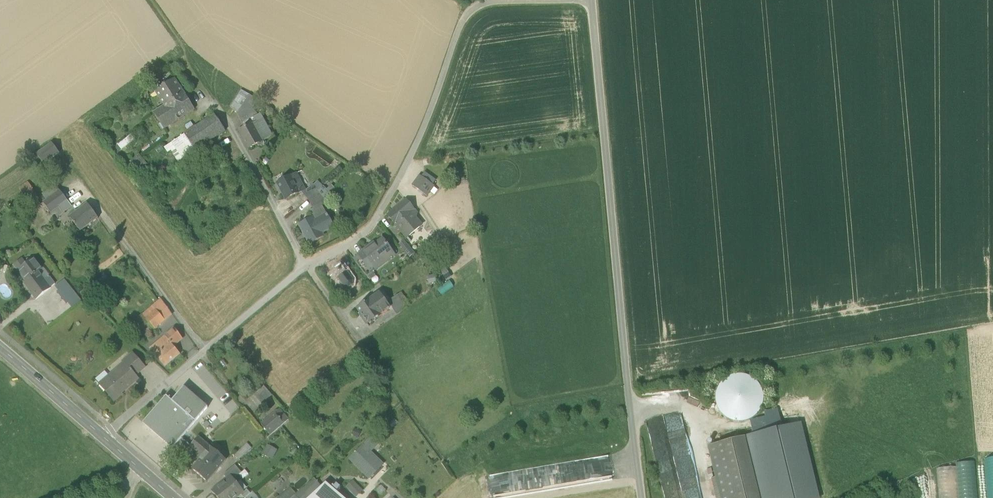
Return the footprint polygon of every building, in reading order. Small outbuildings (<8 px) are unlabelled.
[(154,113),(164,130),(195,110),(181,89),(184,88),(182,86),(180,87),(175,80),(155,92),(164,106),(154,113)] [(249,95),(241,90),(230,108),(238,113),(245,102),(249,95)] [(249,95),(245,102),(254,110),(260,102),(249,95)] [(237,115),(245,129),(258,115),(254,110),(245,102),(238,113),(237,115)] [(239,132),(248,150),(270,138),(263,124),(265,122),(260,115),(260,114),(258,115),(245,129),(239,132)] [(185,135),(196,151),(226,132),(215,115),(185,135)] [(273,137),(265,122),(263,124),(270,138),(273,137)] [(119,150),(136,140),(133,135),(116,144),(119,150)] [(173,142),(184,159),(196,151),(185,135),(173,142)] [(37,155),(44,165),(60,154),(52,144),(37,155)] [(425,172),(421,177),(432,185),(435,180),(425,172)] [(302,192),(305,190),(297,174),(296,174),(278,183),(286,200),(302,192)] [(413,186),(427,197),(434,187),(432,185),(421,177),(420,176),(413,186)] [(20,189),(25,197),(35,191),(29,183),(20,189)] [(68,202),(60,191),(56,186),(44,194),(49,199),(43,203),(52,215),(55,214),(56,213),(54,211),(59,208),(63,213),(71,207),(68,202)] [(304,194),(308,200),(318,191),(314,186),(312,187),(307,192),(304,194)] [(323,196),(318,191),(308,200),(312,205),(323,196)] [(312,205),(314,209),(322,205),(328,202),(323,196),(312,205)] [(388,215),(407,239),(422,226),(412,214),(415,211),(406,200),(388,215)] [(88,204),(77,212),(70,218),(80,232),(98,219),(88,204)] [(313,217),(315,221),(327,214),(322,205),(314,209),(310,212),(313,217)] [(56,213),(55,214),(57,217),(63,213),(59,208),(54,211),(56,213)] [(334,226),(327,214),(315,221),(322,233),(334,226)] [(324,237),(322,233),(315,221),(313,217),(299,225),(304,234),(305,237),(306,237),(310,244),(324,237)] [(373,266),(377,270),(374,266),(392,253),(395,257),(395,256),(383,240),(372,248),(371,246),(363,252),(364,253),(373,266)] [(400,245),(410,258),(414,254),(404,242),(400,245)] [(359,257),(368,270),(373,266),(364,253),(359,257)] [(374,266),(377,270),(395,257),(392,253),(374,266)] [(19,271),(26,281),(38,272),(39,272),(42,270),(34,259),(19,271)] [(347,288),(347,289),(350,289),(350,288),(352,286),(353,287),(354,285),(352,284),(351,283),(351,278),(352,277),(351,277),(350,278),(348,275),(349,274),(349,273),(347,274),(345,271),(347,270),(346,269),(343,272),(341,270),(337,272),(339,275),(335,277),(336,278),(337,277),(339,280),(338,281),(339,282),(340,281),(342,284),(341,284),(341,285),(343,284),(347,287),(347,288)] [(45,280),(39,272),(38,272),(26,281),(24,283),(36,300),(51,288),(45,280)] [(49,277),(45,280),(51,288),(55,284),(49,277)] [(57,286),(60,291),(68,285),(64,280),(57,286)] [(77,296),(68,285),(60,291),(58,292),(67,304),(77,296)] [(379,294),(371,300),(382,314),(390,308),(379,294)] [(392,309),(397,315),(407,309),(398,295),(388,302),(393,309),(392,309)] [(154,307),(156,310),(165,320),(172,314),(162,300),(154,307)] [(367,325),(382,314),(371,300),(357,309),(363,318),(362,319),(367,325)] [(155,329),(165,320),(156,310),(146,319),(155,329)] [(150,350),(165,367),(180,354),(173,346),(182,338),(175,329),(150,350)] [(125,364),(135,375),(145,367),(134,354),(123,363),(125,364)] [(106,392),(114,401),(122,395),(120,392),(130,384),(131,385),(138,379),(135,375),(125,364),(102,384),(107,390),(106,392)] [(728,419),(737,422),(746,421),(753,418),(760,411),(763,402),(762,393),(758,384),(751,379),(743,376),(733,376),(726,380),(719,388),(716,397),(718,407),(722,414),(728,419)] [(252,394),(261,404),(272,395),(263,385),(252,394)] [(167,397),(143,423),(173,449),(208,408),(185,388),(172,402),(167,397)] [(262,425),(271,435),(289,420),(280,409),(262,425)] [(777,429),(803,422),(801,415),(775,423),(777,429)] [(649,419),(649,433),(685,432),(685,418),(649,419)] [(747,438),(762,497),(818,497),(800,425),(747,438)] [(363,446),(370,453),(381,442),(374,435),(363,446)] [(737,440),(751,497),(760,497),(745,438),(737,440)] [(192,470),(207,482),(226,460),(211,448),(201,440),(193,449),(203,457),(192,470)] [(737,440),(710,447),(722,497),(751,497),(737,440)] [(247,444),(235,455),(239,460),(252,448),(247,444)] [(277,450),(267,445),(263,454),(273,460),(277,450)] [(364,473),(366,475),(379,462),(370,453),(363,446),(350,459),(360,469),(360,471),(362,473),(364,473)] [(383,466),(379,462),(366,475),(370,479),(383,466)] [(977,462),(957,463),(957,467),(938,468),(940,497),(979,497),(977,462)] [(231,477),(233,480),(242,473),(235,465),(224,475),(228,480),(231,477)] [(218,497),(236,497),(241,494),(241,493),(235,486),(237,484),(233,480),(231,477),(228,480),(213,492),(218,497)] [(322,487),(315,479),(295,496),(293,497),(309,497),(322,487)] [(243,492),(247,489),(247,488),(241,481),(237,484),(243,492)] [(335,482),(332,486),(337,491),(340,487),(335,482)] [(347,487),(354,494),(360,489),(353,482),(347,487)] [(243,492),(237,484),(235,486),(241,493),(243,492)] [(322,487),(309,497),(340,497),(325,485),(322,487)] [(243,492),(241,493),(241,494),(244,497),(246,497),(251,494),(247,489),(243,492)]
